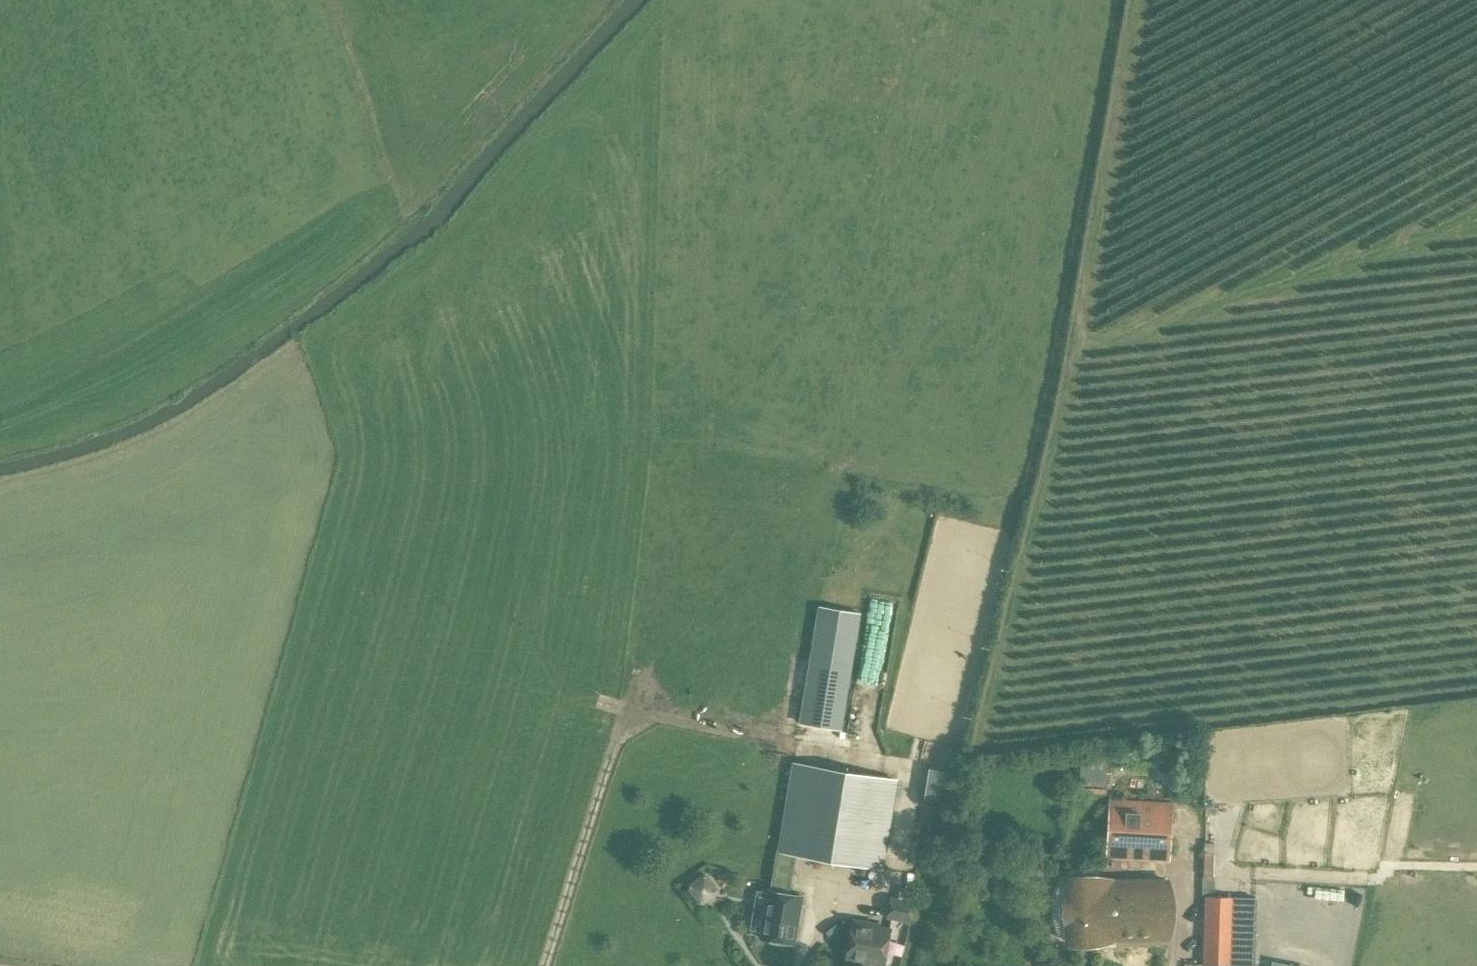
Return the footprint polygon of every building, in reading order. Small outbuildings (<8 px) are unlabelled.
[(809,664),(800,723),(842,730),(861,614),(819,607),(810,662),(809,664)] [(1107,750),(1089,750),(1089,783),(1108,782),(1107,750)] [(770,892),(788,895),(795,855),(881,869),(896,781),(794,763),(779,851),(777,850),(772,881),(770,892)] [(1109,800),(1106,856),(1168,858),(1170,802),(1109,800)] [(1204,852),(1204,876),(1213,877),(1214,853),(1204,852)] [(717,891),(705,875),(689,887),(701,902),(717,891)] [(1056,909),(1056,910),(1056,911),(1056,912),(1056,913),(1057,913),(1057,914),(1057,915),(1058,916),(1059,917),(1060,917),(1060,918),(1061,918),(1062,919),(1063,919),(1064,919),(1064,938),(1065,942),(1101,942),(1101,934),(1107,934),(1111,938),(1169,937),(1168,883),(1110,882),(1107,886),(1100,885),(1100,878),(1064,878),(1064,882),(1064,900),(1063,901),(1062,901),(1061,901),(1060,902),(1059,903),(1058,904),(1057,905),(1057,906),(1056,907),(1056,908),(1056,909)] [(909,921),(912,902),(916,903),(918,890),(900,887),(898,900),(890,899),(887,917),(909,921)] [(771,940),(770,943),(781,945),(782,942),(793,944),(801,897),(788,895),(770,892),(767,891),(760,938),(771,940)] [(1202,965),(1230,965),(1231,897),(1203,897),(1202,965)] [(876,925),(852,921),(850,932),(848,932),(847,937),(849,938),(846,958),(883,964),(889,930),(875,927),(876,925)]
